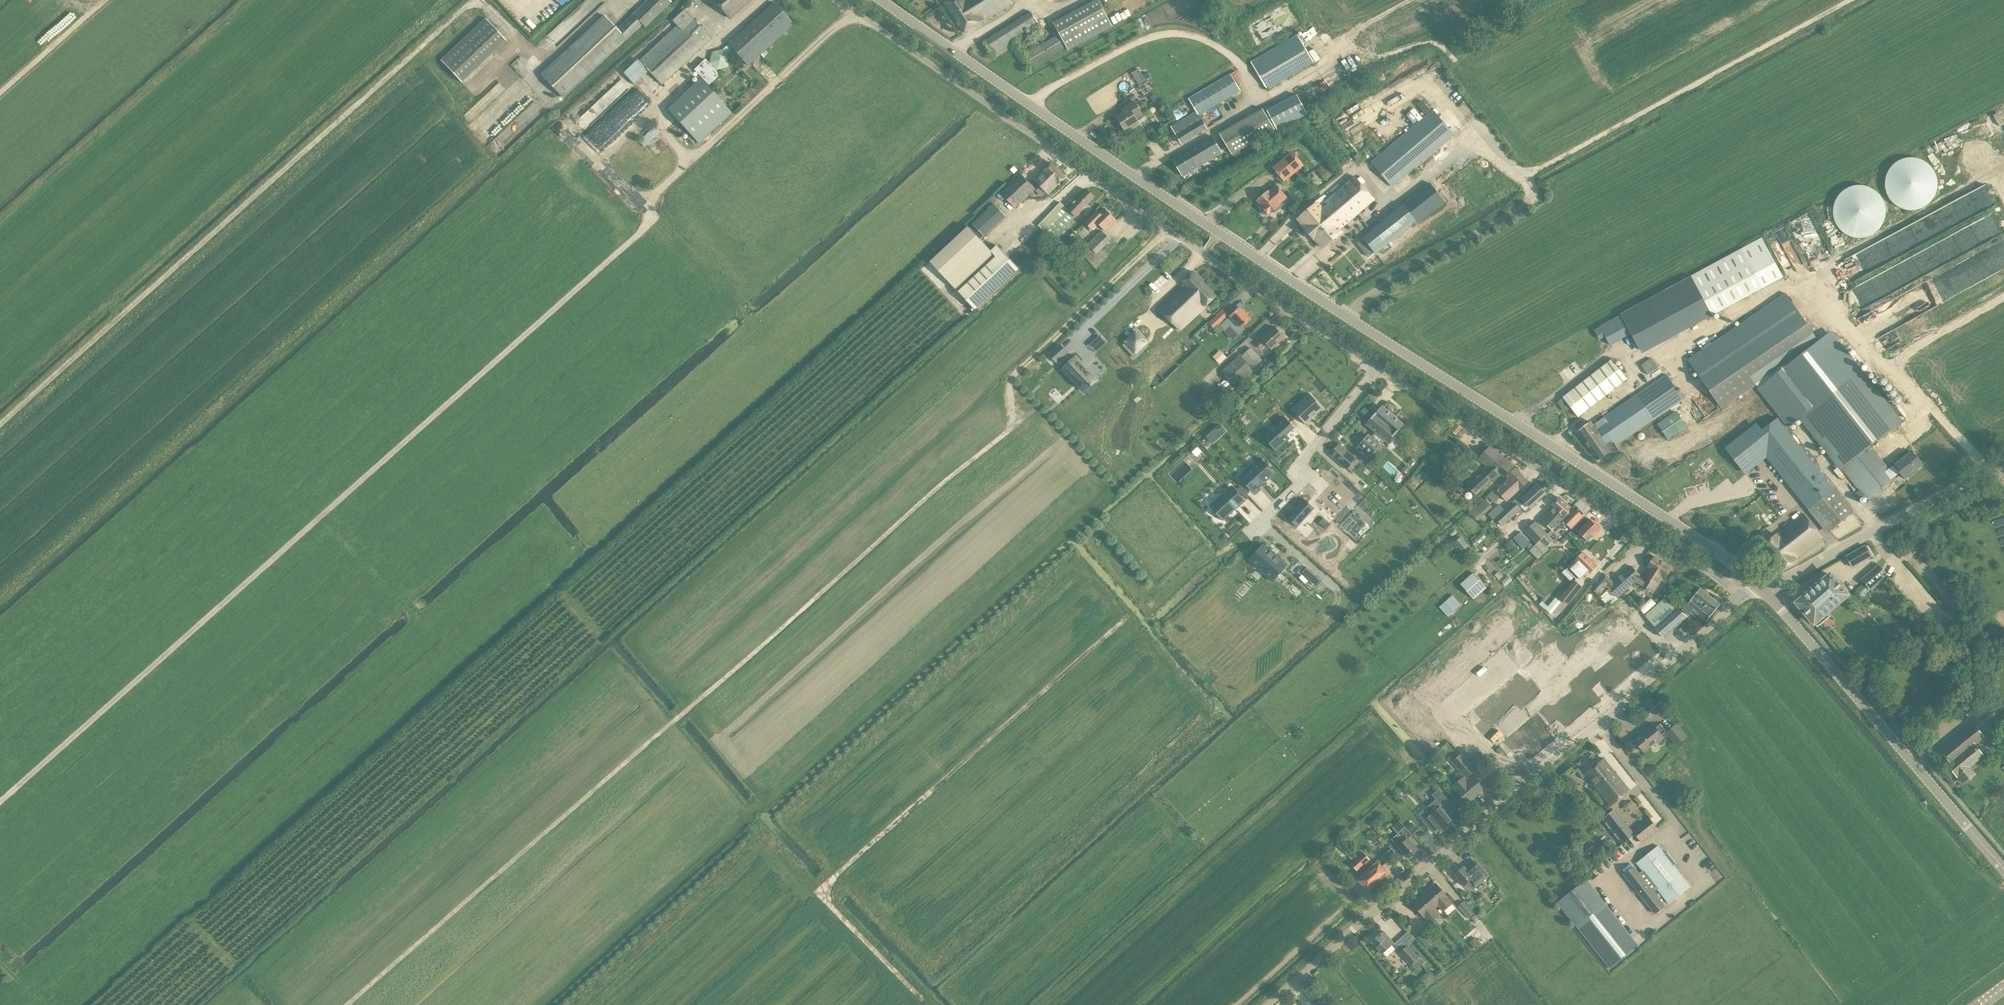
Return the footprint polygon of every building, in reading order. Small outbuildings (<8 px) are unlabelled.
[(671,2),(669,0),(647,0),(617,29),(604,15),(541,74),(563,98),(642,23),(645,27),(671,2)] [(729,18),(748,0),(712,0),(729,18)] [(946,2),(964,32),(1012,3),(1010,0),(949,0),(946,2)] [(1100,0),(1097,0),(1055,23),(1069,50),(1114,26),(1100,0)] [(748,65),(793,24),(773,3),(728,44),(748,65)] [(672,20),(677,25),(639,60),(661,84),(710,38),(684,10),(672,20)] [(995,58),(1040,29),(1030,13),(984,41),(995,58)] [(555,42),(577,23),(570,15),(548,33),(555,42)] [(506,40),(485,18),(441,60),(461,82),(506,40)] [(1268,89),(1314,62),(1298,34),(1252,62),(1268,89)] [(1065,47),(1058,37),(1058,36),(1033,51),(1032,49),(1025,54),(1034,68),(1041,64),(1040,62),(1065,47)] [(1310,51),(1316,61),(1321,58),(1315,48),(1310,51)] [(712,53),(709,62),(716,70),(726,67),(729,57),(722,50),(712,53)] [(623,73),(634,84),(648,70),(637,59),(623,73)] [(699,65),(694,70),(709,85),(718,75),(711,68),(704,60),(699,65)] [(1147,79),(1139,68),(1133,71),(1141,83),(1147,79)] [(1200,115),(1202,113),(1241,90),(1231,74),(1190,99),(1197,111),(1172,127),(1182,143),(1208,128),(1200,115)] [(624,76),(581,116),(606,141),(648,101),(624,76)] [(667,108),(699,143),(731,113),(700,78),(667,108)] [(1145,95),(1155,88),(1149,80),(1140,87),(1145,95)] [(1267,111),(1278,131),(1308,115),(1296,95),(1267,111)] [(1423,100),(1419,103),(1426,112),(1430,109),(1423,100)] [(1144,118),(1142,114),(1143,114),(1135,101),(1126,107),(1128,111),(1117,117),(1126,130),(1138,122),(1144,118)] [(1232,155),(1276,129),(1263,109),(1220,134),(1232,155)] [(1393,185),(1454,134),(1434,109),(1373,161),(1393,185)] [(651,140),(660,132),(655,126),(646,134),(651,140)] [(1183,175),(1222,153),(1212,136),(1173,158),(1183,175)] [(1274,169),(1278,174),(1282,179),(1301,164),(1293,154),(1284,162),(1274,169)] [(1885,178),(1884,184),(1885,189),(1887,195),(1890,200),(1894,204),(1900,208),(1905,210),(1907,210),(1910,210),(1912,210),(1913,210),(1915,210),(1919,209),(1925,206),(1932,199),(1935,194),(1936,190),(1937,185),(1937,179),(1934,173),(1930,166),(1923,161),(1915,158),(1910,158),(1907,158),(1903,159),(1900,159),(1898,161),(1895,163),(1893,164),(1890,167),(1888,171),(1885,178)] [(1049,194),(1066,177),(1052,163),(1035,180),(1049,194)] [(1325,163),(1317,170),(1326,181),(1335,174),(1325,163)] [(1015,208),(1036,188),(1022,174),(1001,193),(1015,208)] [(1356,176),(1327,200),(1332,205),(1325,211),(1328,214),(1320,221),(1317,223),(1320,226),(1311,234),(1315,239),(1316,238),(1324,248),(1343,232),(1340,229),(1376,199),(1356,176)] [(1431,182),(1415,195),(1363,235),(1366,238),(1376,252),(1377,253),(1381,250),(1391,241),(1415,222),(1417,224),(1446,201),(1431,182)] [(1276,185),(1269,191),(1269,190),(1258,199),(1263,206),(1261,207),(1261,209),(1265,214),(1268,214),(1274,208),(1276,210),(1286,202),(1286,198),(1287,198),(1276,185)] [(1861,185),(1860,185),(1858,185),(1857,185),(1855,186),(1854,186),(1852,186),(1851,187),(1849,187),(1848,188),(1847,188),(1845,189),(1844,190),(1843,191),(1840,193),(1838,195),(1837,198),(1835,201),(1834,203),(1833,207),(1833,208),(1833,209),(1833,213),(1833,216),(1834,219),(1834,220),(1836,224),(1836,225),(1837,226),(1838,227),(1838,228),(1839,229),(1840,230),(1841,231),(1841,232),(1842,233),(1843,234),(1844,235),(1845,235),(1847,236),(1848,237),(1849,237),(1850,238),(1851,238),(1852,239),(1853,239),(1854,239),(1856,239),(1857,240),(1859,240),(1861,240),(1862,240),(1863,239),(1865,239),(1866,239),(1867,238),(1868,238),(1869,237),(1872,236),(1873,235),(1875,234),(1877,232),(1879,230),(1879,229),(1880,228),(1881,226),(1882,224),(1883,221),(1884,220),(1884,218),(1885,217),(1885,216),(1885,214),(1885,213),(1885,211),(1885,210),(1885,208),(1885,206),(1884,205),(1883,202),(1882,199),(1880,196),(1879,195),(1877,193),(1876,192),(1874,190),(1871,189),(1869,187),(1866,186),(1863,186),(1861,185)] [(1988,185),(1868,242),(1880,267),(1849,282),(1863,312),(1947,272),(1944,264),(1940,266),(1936,258),(1925,263),(1927,267),(1917,271),(1912,261),(1911,261),(1907,253),(1917,248),(1919,252),(1934,245),(1933,242),(1955,231),(1953,226),(1998,205),(1988,185)] [(1095,196),(1087,189),(1068,209),(1061,202),(1040,225),(1055,239),(1095,196)] [(1332,205),(1327,200),(1321,206),(1318,203),(1299,219),(1308,228),(1307,229),(1311,234),(1320,226),(1317,223),(1320,221),(1328,214),(1325,211),(1332,205)] [(931,261),(959,292),(976,309),(1020,269),(998,245),(991,251),(981,240),(1007,216),(996,204),(970,228),(969,226),(931,261)] [(1098,211),(1089,220),(1086,222),(1093,229),(1099,223),(1107,231),(1117,221),(1106,210),(1102,215),(1098,211)] [(1089,244),(1090,245),(1081,254),(1096,269),(1108,257),(1101,249),(1111,240),(1102,231),(1089,244)] [(1366,238),(1358,244),(1369,257),(1376,252),(1366,238)] [(1391,241),(1381,250),(1383,252),(1384,254),(1395,245),(1391,241)] [(1713,318),(1762,288),(1739,250),(1690,279),(1713,318)] [(1791,257),(1798,270),(1806,266),(1798,252),(1791,257)] [(1181,330),(1217,296),(1194,271),(1183,281),(1185,284),(1160,308),(1181,330)] [(1970,290),(1880,331),(1887,346),(1895,343),(1894,340),(1917,329),(1916,328),(1927,323),(1930,329),(1954,318),(1951,312),(1962,307),(1960,302),(1972,296),(1970,290)] [(1786,292),(1752,318),(1691,363),(1725,409),(1820,339),(1786,292)] [(1231,316),(1223,308),(1216,315),(1217,316),(1209,323),(1215,329),(1223,322),(1224,323),(1221,325),(1226,330),(1230,326),(1239,336),(1245,330),(1242,327),(1252,319),(1241,307),(1231,315),(1231,316)] [(1272,348),(1285,337),(1283,336),(1284,334),(1281,331),(1280,332),(1275,326),(1263,338),(1257,344),(1261,348),(1267,342),(1272,348)] [(1139,355),(1147,348),(1144,344),(1146,342),(1137,332),(1126,342),(1127,342),(1124,345),(1133,355),(1136,352),(1139,355)] [(1829,332),(1776,375),(1806,413),(1859,370),(1829,332)] [(1096,352),(1106,343),(1100,336),(1089,345),(1096,352)] [(1238,356),(1250,345),(1246,340),(1233,351),(1238,356)] [(1067,352),(1060,345),(1049,355),(1056,363),(1067,352)] [(1254,368),(1262,360),(1252,348),(1243,356),(1241,354),(1223,371),(1237,386),(1256,369),(1254,368)] [(1220,350),(1213,357),(1219,364),(1226,357),(1220,350)] [(1094,379),(1073,358),(1061,369),(1081,391),(1094,379)] [(1651,358),(1641,365),(1647,375),(1658,368),(1651,358)] [(1627,378),(1612,359),(1564,396),(1579,416),(1627,378)] [(1901,423),(1859,370),(1806,413),(1801,417),(1860,491),(1862,490),(1869,499),(1895,478),(1894,476),(1888,469),(1870,447),(1901,423)] [(1614,446),(1683,398),(1666,374),(1592,425),(1590,422),(1577,431),(1597,459),(1609,451),(1611,454),(1617,450),(1614,446)] [(1801,417),(1806,413),(1776,375),(1759,388),(1789,426),(1801,417)] [(1226,399),(1222,394),(1217,398),(1221,403),(1226,399)] [(1310,394),(1292,410),(1293,410),(1306,424),(1305,424),(1306,424),(1313,418),(1310,415),(1314,412),(1320,406),(1310,394)] [(1371,437),(1369,435),(1358,446),(1370,457),(1380,445),(1379,444),(1384,438),(1388,442),(1403,424),(1383,406),(1367,424),(1376,431),(1371,437)] [(1667,438),(1685,426),(1675,412),(1657,424),(1667,438)] [(1271,436),(1267,440),(1276,450),(1275,451),(1276,451),(1290,438),(1289,439),(1286,435),(1294,428),(1284,417),(1268,432),(1271,436)] [(1853,512),(1784,425),(1777,417),(1755,435),(1749,428),(1725,447),(1743,470),(1767,451),(1830,530),(1853,512)] [(1456,433),(1461,427),(1456,423),(1451,430),(1456,433)] [(1221,425),(1207,437),(1214,445),(1228,432),(1221,425)] [(1330,454),(1347,469),(1356,458),(1340,444),(1330,454)] [(1201,461),(1207,455),(1199,445),(1192,452),(1201,461)] [(1505,475),(1514,466),(1489,445),(1479,457),(1489,466),(1468,485),(1476,494),(1501,471),(1505,475)] [(1911,450),(1888,469),(1894,476),(1900,472),(1904,477),(1922,463),(1911,450)] [(1191,452),(1184,459),(1193,468),(1200,461),(1191,452)] [(1712,456),(1697,466),(1703,475),(1717,465),(1712,456)] [(1262,458),(1241,478),(1254,493),(1276,473),(1275,473),(1271,477),(1265,471),(1266,470),(1264,468),(1263,469),(1258,463),(1263,459),(1262,458)] [(1373,459),(1367,465),(1373,470),(1379,464),(1373,459)] [(1444,478),(1449,473),(1442,466),(1437,472),(1444,478)] [(1507,500),(1528,480),(1516,467),(1507,475),(1510,478),(1497,490),(1496,488),(1488,495),(1494,501),(1501,494),(1507,500)] [(1503,509),(1495,518),(1502,526),(1503,525),(1521,508),(1519,506),(1524,501),(1530,507),(1546,492),(1538,483),(1529,491),(1528,492),(1525,489),(1504,509),(1503,509)] [(1226,491),(1210,505),(1223,520),(1223,521),(1245,501),(1238,493),(1236,490),(1230,496),(1226,491)] [(1570,508),(1559,497),(1551,504),(1553,506),(1541,519),(1553,530),(1558,525),(1562,520),(1564,518),(1563,516),(1570,508)] [(1485,499),(1470,513),(1477,521),(1492,507),(1485,499)] [(1499,504),(1488,514),(1493,519),(1495,518),(1503,509),(1499,504)] [(1298,506),(1282,524),(1293,533),(1309,515),(1298,506)] [(1562,520),(1558,525),(1561,529),(1566,524),(1570,528),(1582,516),(1581,515),(1583,513),(1578,508),(1576,510),(1573,507),(1571,509),(1570,508),(1563,516),(1564,518),(1562,520)] [(1795,559),(1795,558),(1822,537),(1803,513),(1777,534),(1776,533),(1761,545),(1781,570),(1795,559)] [(1323,516),(1318,521),(1326,528),(1330,523),(1323,516)] [(1590,520),(1579,531),(1575,527),(1568,534),(1574,539),(1580,533),(1588,541),(1600,529),(1590,520)] [(1547,533),(1546,533),(1534,521),(1524,529),(1536,542),(1537,542),(1547,533)] [(1537,542),(1536,542),(1537,543),(1530,550),(1538,558),(1548,549),(1546,547),(1553,540),(1550,537),(1554,532),(1552,530),(1548,534),(1547,533),(1537,542)] [(1522,534),(1516,539),(1521,545),(1527,540),(1522,534)] [(1468,545),(1460,537),(1454,542),(1461,550),(1468,545)] [(1249,559),(1249,560),(1258,568),(1261,564),(1268,569),(1266,571),(1267,571),(1264,574),(1273,581),(1287,565),(1272,551),(1267,547),(1263,543),(1263,544),(1250,560),(1249,559)] [(1865,545),(1845,556),(1852,568),(1872,557),(1865,545)] [(1596,565),(1583,552),(1568,566),(1574,572),(1572,574),(1576,578),(1578,576),(1582,580),(1596,565)] [(1629,593),(1625,589),(1635,580),(1653,592),(1663,576),(1665,578),(1672,566),(1655,556),(1648,567),(1650,569),(1644,578),(1639,576),(1631,566),(1613,582),(1605,574),(1592,589),(1610,608),(1629,593)] [(1878,564),(1861,579),(1870,590),(1887,575),(1878,564)] [(1311,571),(1307,576),(1314,583),(1318,578),(1311,571)] [(1473,599),(1483,590),(1487,587),(1473,572),(1460,584),(1473,599)] [(1814,622),(1826,612),(1848,594),(1831,573),(1797,601),(1814,622)] [(1574,580),(1559,598),(1567,605),(1582,587),(1574,580)] [(1520,582),(1514,587),(1530,606),(1536,601),(1520,582)] [(1687,605),(1683,610),(1688,614),(1690,612),(1693,613),(1694,611),(1706,620),(1720,604),(1719,602),(1721,600),(1720,597),(1717,595),(1715,595),(1713,598),(1700,588),(1687,604),(1687,605)] [(1454,611),(1461,605),(1453,596),(1446,602),(1445,602),(1439,607),(1448,617),(1454,612),(1454,611)] [(1547,608),(1553,612),(1561,600),(1556,597),(1547,608)] [(1645,613),(1657,603),(1652,597),(1640,607),(1645,613)] [(1645,616),(1655,628),(1664,637),(1687,616),(1664,598),(1645,616)] [(1494,628),(1483,637),(1484,638),(1496,652),(1496,653),(1507,643),(1499,633),(1503,629),(1494,619),(1489,623),(1494,628)] [(1529,634),(1519,643),(1529,654),(1544,641),(1534,630),(1540,626),(1535,620),(1525,629),(1529,634)] [(1643,634),(1634,642),(1647,657),(1656,649),(1643,634)] [(1544,641),(1529,654),(1538,665),(1548,657),(1552,662),(1563,653),(1558,648),(1553,652),(1544,641)] [(1621,645),(1616,649),(1624,659),(1629,654),(1638,665),(1647,657),(1634,642),(1625,650),(1621,645)] [(1615,658),(1605,666),(1618,681),(1628,674),(1619,663),(1624,659),(1616,649),(1611,654),(1615,658)] [(1592,669),(1587,674),(1595,683),(1600,679),(1609,689),(1618,681),(1605,666),(1596,674),(1592,669)] [(1586,683),(1577,690),(1590,705),(1599,698),(1590,687),(1595,683),(1587,674),(1582,678),(1586,683)] [(1516,675),(1507,682),(1520,698),(1529,690),(1534,696),(1539,692),(1530,681),(1525,685),(1516,675)] [(1952,676),(1941,685),(1949,694),(1959,686),(1952,676)] [(1507,682),(1499,689),(1512,704),(1520,698),(1507,682)] [(1499,689),(1491,696),(1504,711),(1512,704),(1499,689)] [(1577,690),(1569,697),(1582,712),(1590,705),(1577,690)] [(1491,696),(1483,703),(1496,718),(1504,711),(1491,696)] [(1569,697),(1561,704),(1574,719),(1582,712),(1569,697)] [(1483,703),(1474,710),(1483,720),(1478,725),(1487,735),(1492,731),(1487,726),(1496,718),(1483,703)] [(1548,706),(1543,711),(1551,720),(1556,716),(1565,726),(1574,719),(1561,704),(1552,711),(1548,706)] [(1536,723),(1526,731),(1540,749),(1550,740),(1543,731),(1548,727),(1540,717),(1535,722),(1536,723)] [(1663,737),(1655,727),(1652,724),(1646,729),(1647,730),(1635,740),(1644,751),(1656,741),(1657,743),(1663,737)] [(1676,724),(1667,731),(1667,732),(1677,744),(1686,736),(1676,724)] [(1983,737),(1975,727),(1973,725),(1942,750),(1951,762),(1948,764),(1957,775),(1958,775),(1963,781),(1974,773),(1969,766),(1982,755),(1973,744),(1983,737)] [(1515,739),(1509,743),(1517,752),(1522,748),(1530,757),(1540,749),(1526,731),(1516,740),(1515,739)] [(1467,777),(1475,770),(1461,754),(1453,761),(1467,777)] [(1630,791),(1604,758),(1585,773),(1611,806),(1630,791)] [(1475,776),(1467,783),(1463,778),(1454,786),(1463,797),(1467,802),(1484,787),(1475,776)] [(1450,803),(1441,792),(1435,798),(1436,799),(1419,814),(1424,821),(1423,821),(1431,830),(1435,827),(1437,829),(1439,831),(1451,821),(1447,816),(1446,814),(1453,809),(1450,805),(1451,804),(1450,803)] [(1632,831),(1615,810),(1604,819),(1624,843),(1635,834),(1641,842),(1658,828),(1649,817),(1632,831)] [(1410,822),(1406,826),(1411,833),(1416,829),(1410,822)] [(1406,826),(1405,827),(1398,833),(1397,835),(1391,839),(1398,847),(1399,846),(1409,857),(1418,849),(1409,838),(1413,834),(1406,826)] [(1357,858),(1340,841),(1337,844),(1353,861),(1351,863),(1362,875),(1358,879),(1369,891),(1379,882),(1357,858)] [(1374,865),(1363,853),(1366,850),(1359,843),(1351,850),(1357,857),(1357,858),(1379,882),(1388,874),(1377,861),(1374,865)] [(1586,849),(1589,853),(1597,848),(1593,843),(1586,849)] [(1392,846),(1389,849),(1394,855),(1397,853),(1392,846)] [(1624,874),(1638,891),(1655,913),(1665,905),(1654,892),(1657,889),(1669,903),(1690,885),(1658,846),(1637,863),(1643,871),(1639,873),(1634,866),(1624,874)] [(1612,849),(1599,860),(1607,870),(1620,859),(1612,849)] [(1476,860),(1466,868),(1465,866),(1455,874),(1464,885),(1465,884),(1467,887),(1469,887),(1472,884),(1475,887),(1489,875),(1476,860)] [(1558,902),(1576,925),(1605,902),(1586,879),(1558,902)] [(1436,884),(1425,893),(1436,907),(1439,905),(1444,911),(1455,901),(1450,895),(1447,897),(1436,884)] [(1436,907),(1425,893),(1413,904),(1424,917),(1425,917),(1430,922),(1439,915),(1434,909),(1436,907)] [(1464,901),(1458,906),(1469,918),(1474,913),(1464,901)] [(1380,933),(1371,941),(1383,954),(1394,943),(1388,936),(1387,936),(1384,933),(1385,933),(1383,930),(1380,933)] [(1434,943),(1424,931),(1417,936),(1428,948),(1434,943)] [(1482,944),(1476,936),(1469,942),(1475,949),(1482,944)] [(1421,956),(1419,958),(1408,945),(1400,952),(1411,965),(1412,964),(1416,969),(1425,962),(1421,956)] [(1430,969),(1421,977),(1427,983),(1435,977),(1436,978),(1438,977),(1437,975),(1435,976),(1430,969)]
